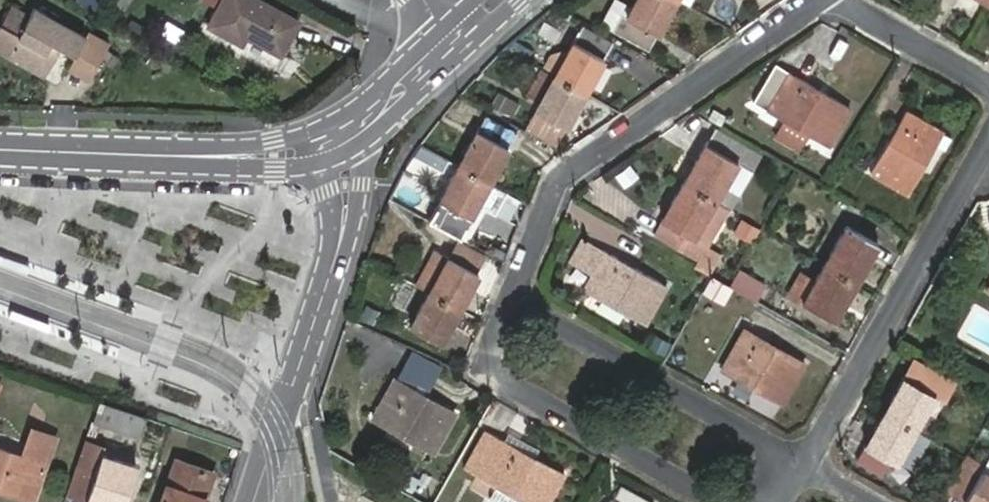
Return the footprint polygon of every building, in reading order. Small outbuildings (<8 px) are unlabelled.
[(301,21),(262,0),(227,0),(213,25),(244,41),(244,40),(246,41),(249,35),(284,54),(301,21)] [(627,18),(623,16),(616,30),(649,48),(676,0),(638,0),(627,18)] [(19,32),(30,15),(11,5),(1,22),(19,32)] [(105,40),(86,29),(83,33),(34,7),(30,15),(19,32),(1,22),(0,24),(0,50),(45,75),(61,47),(72,53),(77,44),(97,54),(105,40)] [(584,27),(557,76),(585,91),(613,42),(584,27)] [(65,66),(85,76),(97,54),(77,44),(72,53),(65,66)] [(831,145),(851,109),(778,65),(757,101),(831,145)] [(585,91),(557,76),(528,128),(557,143),(585,91)] [(908,190),(942,131),(909,112),(874,171),(908,190)] [(487,117),(460,165),(491,182),(510,146),(509,145),(516,133),(487,117)] [(717,128),(684,183),(729,209),(739,193),(728,186),(741,164),(753,170),(762,155),(717,128)] [(951,137),(942,131),(935,144),(944,149),(951,137)] [(460,165),(429,219),(461,236),(479,204),(498,215),(510,193),(491,182),(460,165)] [(623,187),(640,178),(632,165),(616,174),(623,187)] [(729,209),(684,183),(655,233),(699,259),(729,209)] [(741,220),(736,235),(754,242),(759,227),(741,220)] [(847,226),(826,264),(858,282),(880,245),(847,226)] [(493,253),(461,236),(449,257),(481,274),(493,253)] [(587,239),(574,261),(595,274),(609,252),(587,239)] [(646,322),(667,286),(609,252),(595,274),(586,289),(646,322)] [(449,257),(430,291),(461,307),(481,274),(449,257)] [(858,282),(826,264),(804,301),(837,319),(858,282)] [(764,284),(739,270),(730,285),(756,300),(764,284)] [(461,307),(430,291),(412,324),(442,340),(461,307)] [(783,402),(805,363),(746,330),(724,368),(783,402)] [(915,357),(887,408),(919,426),(937,396),(951,405),(962,385),(915,357)] [(436,449),(457,412),(395,378),(375,415),(436,449)] [(137,438),(144,419),(100,403),(93,422),(137,438)] [(919,426),(887,408),(867,443),(892,458),(898,462),(900,457),(919,426)] [(934,436),(919,426),(900,457),(917,466),(934,436)] [(54,438),(33,431),(23,457),(0,449),(0,489),(32,500),(54,438)] [(467,466),(484,476),(505,441),(487,431),(467,466)] [(564,472),(505,441),(484,476),(534,501),(547,501),(564,472)] [(95,469),(101,454),(103,448),(84,442),(77,463),(95,469)] [(892,458),(867,443),(859,457),(884,472),(892,458)] [(66,494),(88,501),(123,501),(136,467),(101,454),(95,469),(77,463),(66,494)] [(213,471),(176,458),(160,501),(201,501),(213,471)] [(971,459),(952,492),(967,501),(988,501),(988,470),(971,459)] [(622,486),(615,499),(611,497),(609,501),(652,501),(622,486)]
